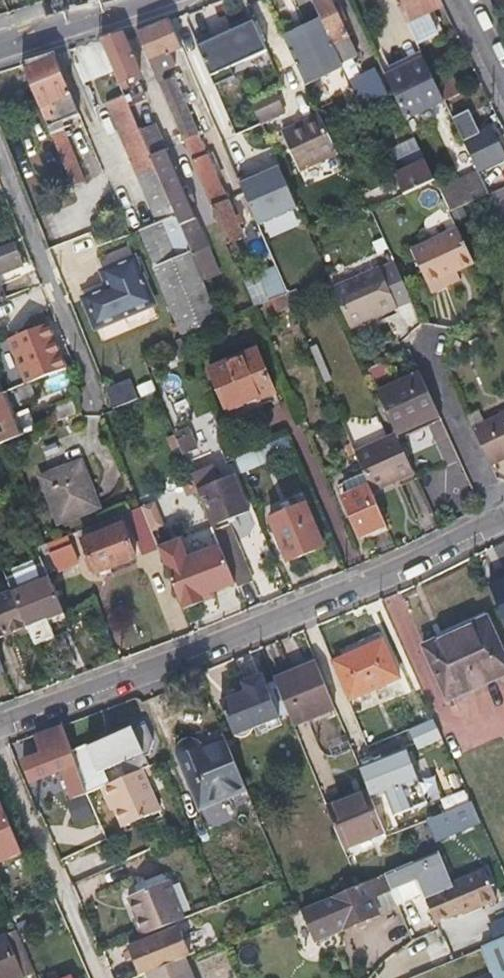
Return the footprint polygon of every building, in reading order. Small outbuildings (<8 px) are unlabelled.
[(311,0),(322,23),(331,45),(347,38),(330,0),(312,0),(311,0)] [(445,7),(442,0),(394,0),(417,46),(439,35),(428,15),(445,7)] [(266,52),(250,15),(228,25),(230,31),(214,38),(211,33),(195,40),(214,85),(234,76),(231,68),(266,52)] [(168,22),(137,35),(155,76),(158,75),(168,70),(164,59),(181,51),(168,22)] [(322,23),(284,40),(306,88),(343,71),(339,63),(331,45),(322,23)] [(122,37),(103,42),(116,75),(120,84),(139,75),(124,40),(122,37)] [(116,75),(103,42),(72,51),(87,88),(116,75)] [(406,121),(444,102),(438,90),(421,55),(383,72),(394,95),(406,121)] [(55,56),(23,66),(77,197),(91,191),(66,134),(85,127),(55,56)] [(346,78),(356,74),(349,60),(339,63),(343,71),(346,78)] [(394,95),(383,72),(371,78),(381,100),(394,95)] [(348,83),(358,79),(356,74),(346,78),(348,83)] [(158,75),(155,76),(183,141),(197,135),(174,81),(177,81),(174,75),(160,81),(158,75)] [(348,83),(362,113),(372,109),(358,79),(348,83)] [(444,102),(461,94),(456,81),(438,90),(444,102)] [(283,107),(275,89),(252,99),(260,117),(283,107)] [(136,122),(125,96),(108,103),(157,224),(139,232),(184,337),(218,322),(173,216),(176,215),(136,122)] [(176,215),(192,255),(211,247),(155,114),(136,122),(176,215)] [(300,172),(336,155),(319,118),(292,130),(295,136),(285,139),(300,172)] [(283,133),(285,139),(295,136),(292,130),(283,133)] [(479,175),(503,163),(503,159),(491,132),(464,144),(479,175)] [(197,135),(183,141),(210,203),(224,196),(197,135)] [(387,169),(422,153),(416,143),(382,158),(387,169)] [(436,184),(422,153),(387,169),(400,200),(436,184)] [(255,223),(299,210),(285,164),(241,177),(255,223)] [(441,193),(452,217),(490,198),(479,175),(441,193)] [(490,198),(503,227),(503,191),(490,198)] [(212,209),(227,202),(224,196),(210,203),(212,209)] [(212,209),(226,241),(241,235),(227,202),(212,209)] [(476,266),(460,233),(413,253),(431,296),(449,288),(445,280),(458,274),(476,266)] [(0,250),(0,274),(23,265),(14,244),(0,250)] [(391,255),(333,282),(351,322),(409,296),(391,255)] [(85,299),(97,328),(154,305),(135,259),(103,273),(110,289),(85,299)] [(445,280),(449,288),(462,283),(458,274),(445,280)] [(296,314),(287,293),(273,299),(281,319),(296,314)] [(254,307),(261,304),(258,297),(251,300),(254,307)] [(73,366),(54,322),(11,340),(29,384),(73,366)] [(177,340),(181,352),(189,348),(184,337),(177,340)] [(413,346),(414,346),(370,365),(377,380),(421,362),(413,346)] [(184,359),(192,356),(189,348),(181,352),(184,359)] [(260,350),(212,369),(231,413),(278,393),(260,350)] [(158,393),(143,355),(117,364),(123,379),(129,376),(140,400),(158,393)] [(402,434),(445,415),(425,372),(382,390),(401,432),(402,434)] [(129,376),(123,379),(107,385),(114,404),(116,410),(140,400),(129,376)] [(68,419),(92,412),(96,404),(89,390),(60,402),(68,419)] [(10,392),(0,396),(0,447),(29,436),(10,392)] [(493,463),(503,458),(503,414),(477,426),(493,463)] [(195,441),(218,437),(215,415),(192,419),(195,441)] [(188,432),(176,443),(198,467),(210,456),(188,432)] [(372,487),(417,468),(402,434),(401,432),(355,450),(371,486),(372,487)] [(265,463),(259,449),(235,459),(241,473),(265,463)] [(419,478),(432,511),(465,497),(451,465),(419,478)] [(40,483),(56,528),(98,512),(81,467),(40,483)] [(215,468),(193,476),(214,527),(224,552),(239,546),(230,525),(252,516),(236,476),(221,483),(215,468)] [(360,535),(387,524),(372,487),(371,486),(343,497),(360,535)] [(292,559),(323,546),(307,503),(274,517),(292,559)] [(183,608),(214,595),(213,592),(236,582),(227,560),(224,552),(214,527),(186,538),(179,535),(173,521),(151,530),(183,608)] [(80,541),(97,579),(138,562),(121,525),(80,541)] [(80,565),(69,535),(48,543),(60,573),(80,565)] [(227,560),(243,555),(239,546),(224,552),(227,560)] [(236,582),(238,587),(254,580),(243,555),(227,560),(236,582)] [(26,627),(63,612),(50,579),(41,558),(4,573),(12,592),(12,594),(26,627)] [(503,616),(503,575),(489,582),(503,616)] [(26,627),(12,594),(12,592),(0,597),(0,636),(26,627)] [(503,675),(503,651),(489,617),(425,645),(449,701),(503,675)] [(385,641),(336,662),(351,700),(402,680),(385,641)] [(334,711),(315,663),(274,680),(286,709),(294,727),(334,711)] [(274,680),(273,679),(268,682),(265,675),(245,682),(249,691),(221,702),(233,728),(256,718),(259,724),(279,714),(277,712),(286,709),(274,680)] [(418,750),(444,740),(435,718),(410,728),(418,750)] [(72,749),(60,723),(36,732),(44,752),(25,759),(34,780),(44,776),(42,769),(64,761),(67,768),(79,795),(84,792),(89,790),(72,749)] [(105,784),(141,769),(147,767),(144,760),(152,746),(143,725),(92,747),(90,741),(72,749),(89,790),(105,784)] [(16,741),(21,755),(40,749),(35,735),(16,741)] [(248,789),(225,736),(207,743),(209,746),(199,750),(194,742),(188,738),(180,740),(176,747),(177,752),(200,808),(248,789)] [(363,750),(375,777),(399,767),(388,740),(363,750)] [(42,769),(44,776),(67,768),(64,761),(42,769)] [(141,769),(105,784),(121,825),(158,810),(141,769)] [(341,842),(381,826),(366,789),(326,806),(341,842)] [(424,818),(434,841),(481,822),(471,799),(424,818)] [(17,852),(0,812),(0,860),(17,852)] [(450,879),(437,850),(379,872),(388,892),(415,881),(422,897),(452,884),(450,879)] [(482,867),(450,879),(452,884),(422,897),(431,920),(459,907),(461,910),(495,895),(482,867)] [(388,892),(379,872),(358,881),(298,907),(311,938),(372,912),(372,910),(392,901),(388,892)] [(128,896),(144,933),(184,917),(169,880),(128,896)] [(395,908),(422,897),(415,881),(388,892),(392,901),(395,908)] [(494,940),(503,936),(503,917),(487,924),(494,940)] [(128,954),(136,974),(140,972),(177,957),(191,951),(181,927),(130,948),(131,952),(128,954)] [(494,940),(480,946),(493,977),(501,977),(503,977),(503,936),(494,940)] [(2,937),(0,938),(0,977),(19,977),(2,937)] [(140,972),(142,977),(186,977),(177,957),(140,972)]
